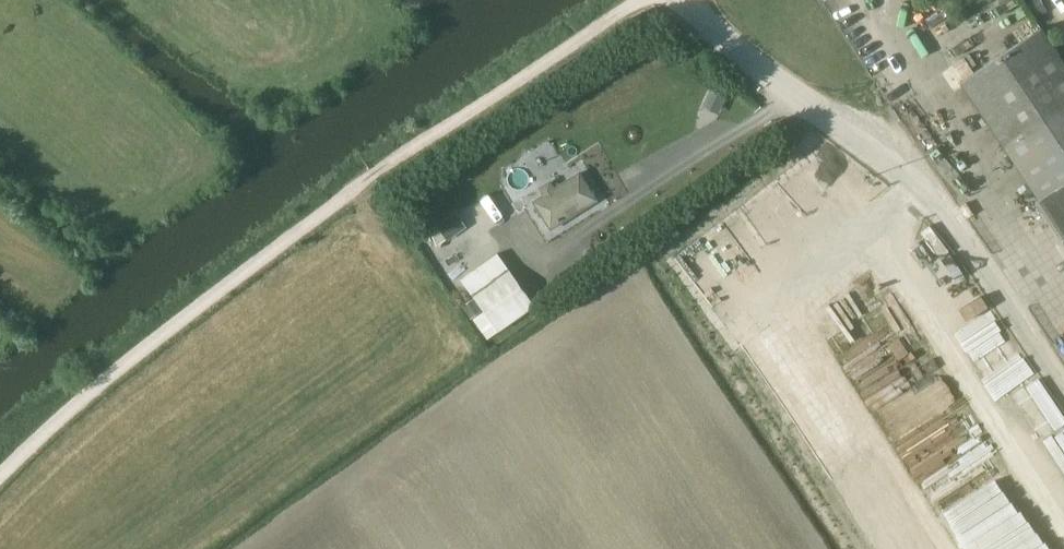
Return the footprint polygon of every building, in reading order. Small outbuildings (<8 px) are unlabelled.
[(1040,29),(959,82),(1063,241),(1063,65),(1040,29)] [(703,110),(719,117),(727,99),(711,92),(703,110)] [(581,166),(536,198),(556,229),(603,198),(581,166)] [(455,212),(436,225),(447,241),(466,228),(455,212)] [(472,296),(498,331),(534,305),(508,270),(472,296)] [(915,365),(933,397),(954,385),(936,353),(915,365)]
